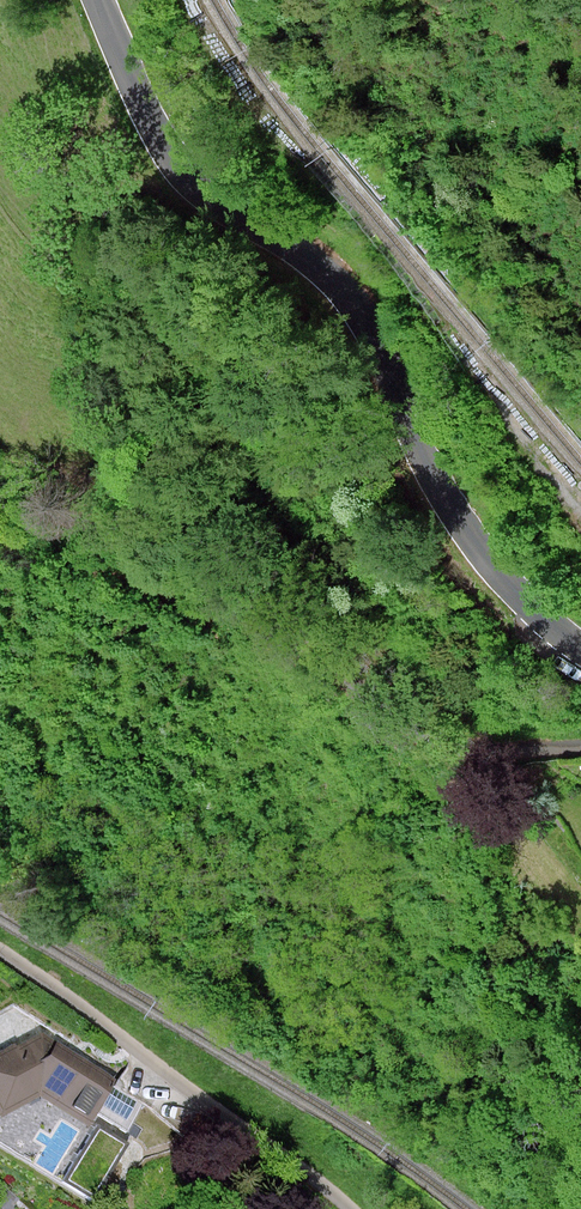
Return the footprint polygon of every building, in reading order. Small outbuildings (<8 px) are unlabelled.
[(0,1058),(0,1095),(10,1117),(50,1095),(94,1124),(124,1077),(60,1038),(43,1034),(0,1058)]
